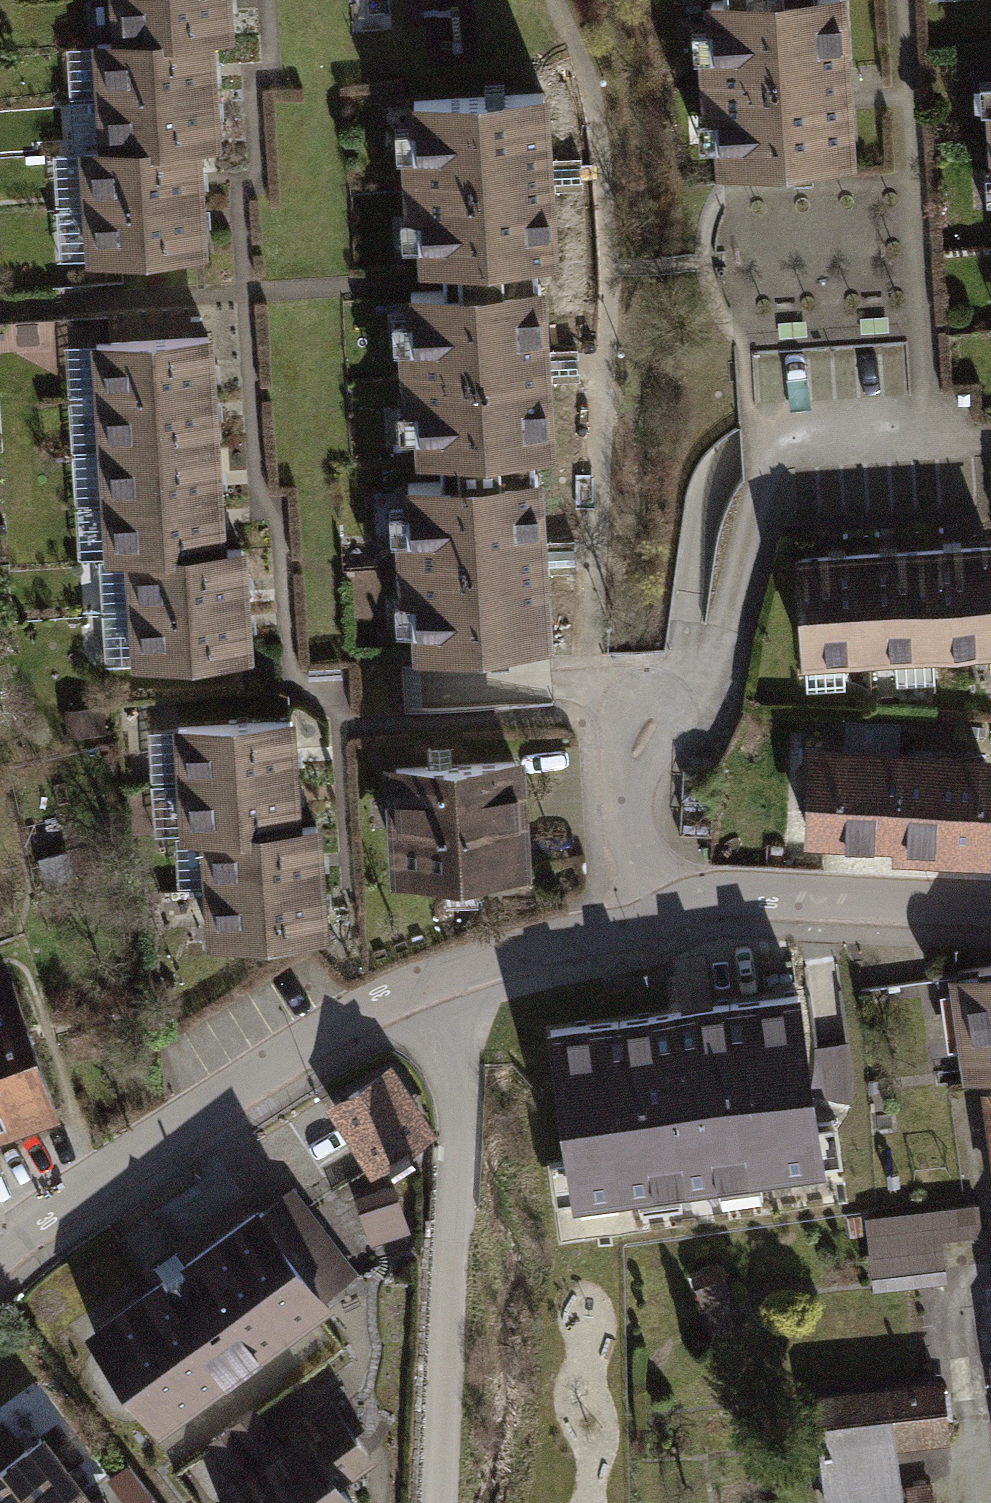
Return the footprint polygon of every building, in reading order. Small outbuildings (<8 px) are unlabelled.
[(227,0),(114,0),(117,42),(208,37),(229,36),(227,0)] [(724,0),(711,1),(714,52),(703,53),(707,115),(718,115),(721,166),(850,158),(846,86),(840,87),(839,64),(845,63),(841,0),(725,0),(724,0)] [(97,47),(101,97),(212,91),(208,37),(117,42),(97,44),(97,47)] [(101,97),(97,47),(67,49),(70,99),(101,97)] [(215,144),(212,91),(101,97),(101,101),(104,151),(196,145),(215,144)] [(544,93),(413,101),(417,152),(406,153),(410,215),(420,214),(423,265),(442,264),(493,261),(495,287),(537,284),(536,271),(536,258),(554,257),(549,186),(544,187),(543,163),(548,162),(544,93)] [(104,151),(101,101),(71,102),(74,153),(84,152),(104,151)] [(84,152),(88,206),(199,199),(196,145),(104,151),(84,152)] [(84,152),(74,153),(54,154),(57,208),(88,206),(84,152)] [(202,253),(199,199),(88,206),(88,209),(91,259),(202,253)] [(91,259),(88,209),(58,211),(60,261),(91,259)] [(444,290),(411,292),(414,342),(403,343),(407,406),(418,405),(421,456),(440,455),(491,452),(493,477),(534,475),(533,449),(550,448),(546,377),(541,378),(539,354),(544,354),(540,284),(537,284),(495,287),(493,261),(442,264),(443,278),(444,290)] [(100,397),(211,390),(208,336),(96,343),(97,344),(99,394),(100,397)] [(69,395),(99,394),(97,344),(66,346),(69,395)] [(103,451),(214,444),(211,390),(100,397),(100,401),(102,446),(103,451)] [(72,448),(102,446),(100,401),(70,402),(72,448)] [(106,504),(218,497),(214,444),(103,451),(103,454),(106,498),(106,504)] [(442,481),(409,483),(412,533),(401,533),(404,597),(415,597),(418,648),(546,641),(542,569),(537,569),(536,546),(541,545),(537,475),(534,475),(493,477),(491,452),(440,455),(442,481)] [(76,500),(106,498),(103,454),(74,456),(76,500)] [(218,497),(106,504),(109,555),(110,558),(130,557),(221,551),(218,497)] [(79,557),(109,555),(106,504),(76,506),(79,557)] [(926,551),(933,651),(990,648),(990,547),(926,551)] [(130,557),(133,610),(245,603),(241,550),(221,551),(130,557)] [(926,551),(862,555),(869,655),(896,654),(933,651),(926,551)] [(844,657),(869,655),(862,555),(797,559),(804,660),(844,657)] [(103,612),(133,610),(130,557),(110,558),(100,559),(103,612)] [(248,657),(245,603),(133,610),(133,613),(103,615),(107,664),(136,662),(137,664),(248,657)] [(933,651),(896,654),(897,682),(935,680),(933,651)] [(844,657),(804,660),(805,686),(845,684),(844,657)] [(90,711),(68,713),(70,735),(92,734),(90,711)] [(182,781),(293,774),(290,721),(179,727),(179,729),(181,779),(182,781)] [(151,781),(181,779),(179,729),(149,730),(151,781)] [(945,752),(805,746),(803,789),(812,790),(810,838),(983,845),(986,767),(944,765),(945,752)] [(514,762),(396,768),(401,871),(519,865),(514,762)] [(293,774),(182,781),(185,832),(185,835),(205,834),(296,828),(293,774)] [(155,834),(185,832),(182,781),(152,783),(155,834)] [(208,884),(209,888),(320,880),(316,827),(296,828),(205,834),(208,884)] [(179,886),(208,884),(205,834),(185,835),(175,836),(179,886)] [(91,846),(42,858),(49,888),(98,877),(91,846)] [(323,934),(320,880),(209,888),(212,941),(323,934)] [(958,976),(972,1074),(990,1071),(990,972),(958,976)] [(55,1107),(9,982),(0,985),(0,1127),(55,1107)] [(798,994),(551,1029),(569,1160),(572,1181),(621,1174),(624,1194),(638,1192),(679,1186),(718,1181),(759,1175),(773,1173),(770,1153),(820,1146),(817,1125),(798,994)] [(387,1072),(336,1105),(374,1164),(390,1154),(394,1161),(413,1149),(409,1142),(425,1131),(387,1072)] [(837,1122),(817,1125),(820,1146),(770,1153),(773,1173),(843,1163),(837,1122)] [(555,1203),(624,1194),(621,1174),(572,1181),(569,1160),(550,1163),(555,1203)] [(759,1175),(718,1181),(721,1200),(762,1194),(759,1175)] [(679,1186),(638,1192),(640,1212),(681,1206),(679,1186)] [(291,1191),(259,1214),(322,1299),(354,1275),(291,1191)] [(406,1228),(395,1195),(362,1207),(374,1240),(406,1228)] [(871,1218),(874,1248),(933,1241),(981,1234),(977,1204),(871,1218)] [(257,1212),(94,1333),(160,1422),(324,1301),(322,1299),(259,1214),(257,1212)] [(933,1241),(874,1248),(878,1276),(937,1268),(933,1241)] [(719,1267),(696,1274),(702,1294),(725,1286),(719,1267)] [(941,1384),(818,1398),(821,1444),(830,1502),(900,1502),(893,1436),(946,1431),(941,1384)] [(328,1403),(293,1429),(301,1441),(285,1453),(242,1484),(219,1501),(220,1502),(352,1502),(337,1484),(370,1460),(328,1403)] [(213,1444),(242,1484),(285,1453),(255,1412),(213,1444)] [(2,1427),(0,1429),(0,1502),(69,1502),(81,1494),(39,1438),(20,1452),(2,1427)] [(906,1486),(908,1502),(932,1502),(929,1483),(906,1486)] [(81,1494),(69,1502),(88,1502),(81,1494)]
